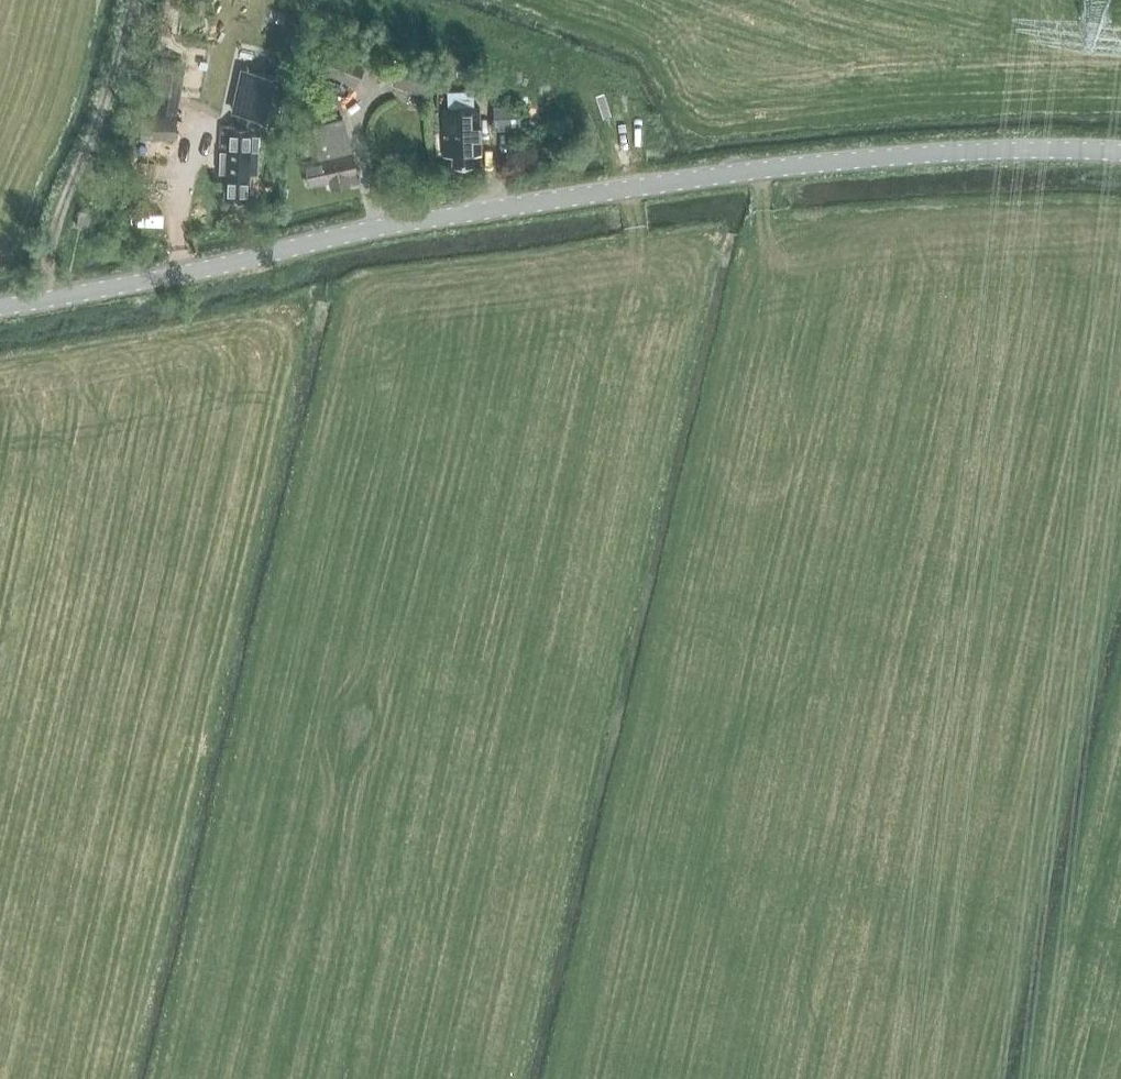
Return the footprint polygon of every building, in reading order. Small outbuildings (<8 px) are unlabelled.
[(191,13),(201,15),(204,0),(194,0),(191,13)] [(321,47),(313,68),(356,85),(364,63),(321,47)] [(392,85),(426,96),(433,74),(399,63),(392,85)] [(256,174),(259,127),(254,127),(256,118),(278,123),(288,79),(240,68),(230,112),(238,114),(236,126),(221,125),(219,180),(226,180),(225,200),(249,201),(250,174),(256,174)] [(462,110),(462,97),(447,98),(447,111),(440,111),(441,159),(450,159),(450,170),(471,169),(470,158),(478,158),(477,110),(462,110)] [(539,128),(539,117),(520,118),(519,103),(492,104),(493,130),(539,128)] [(175,117),(139,118),(139,140),(175,140),(175,117)] [(356,183),(344,130),(342,119),(313,125),(316,143),(299,147),(308,186),(328,182),(329,190),(348,186),(347,185),(356,183)] [(86,228),(90,213),(79,210),(76,225),(86,228)]
